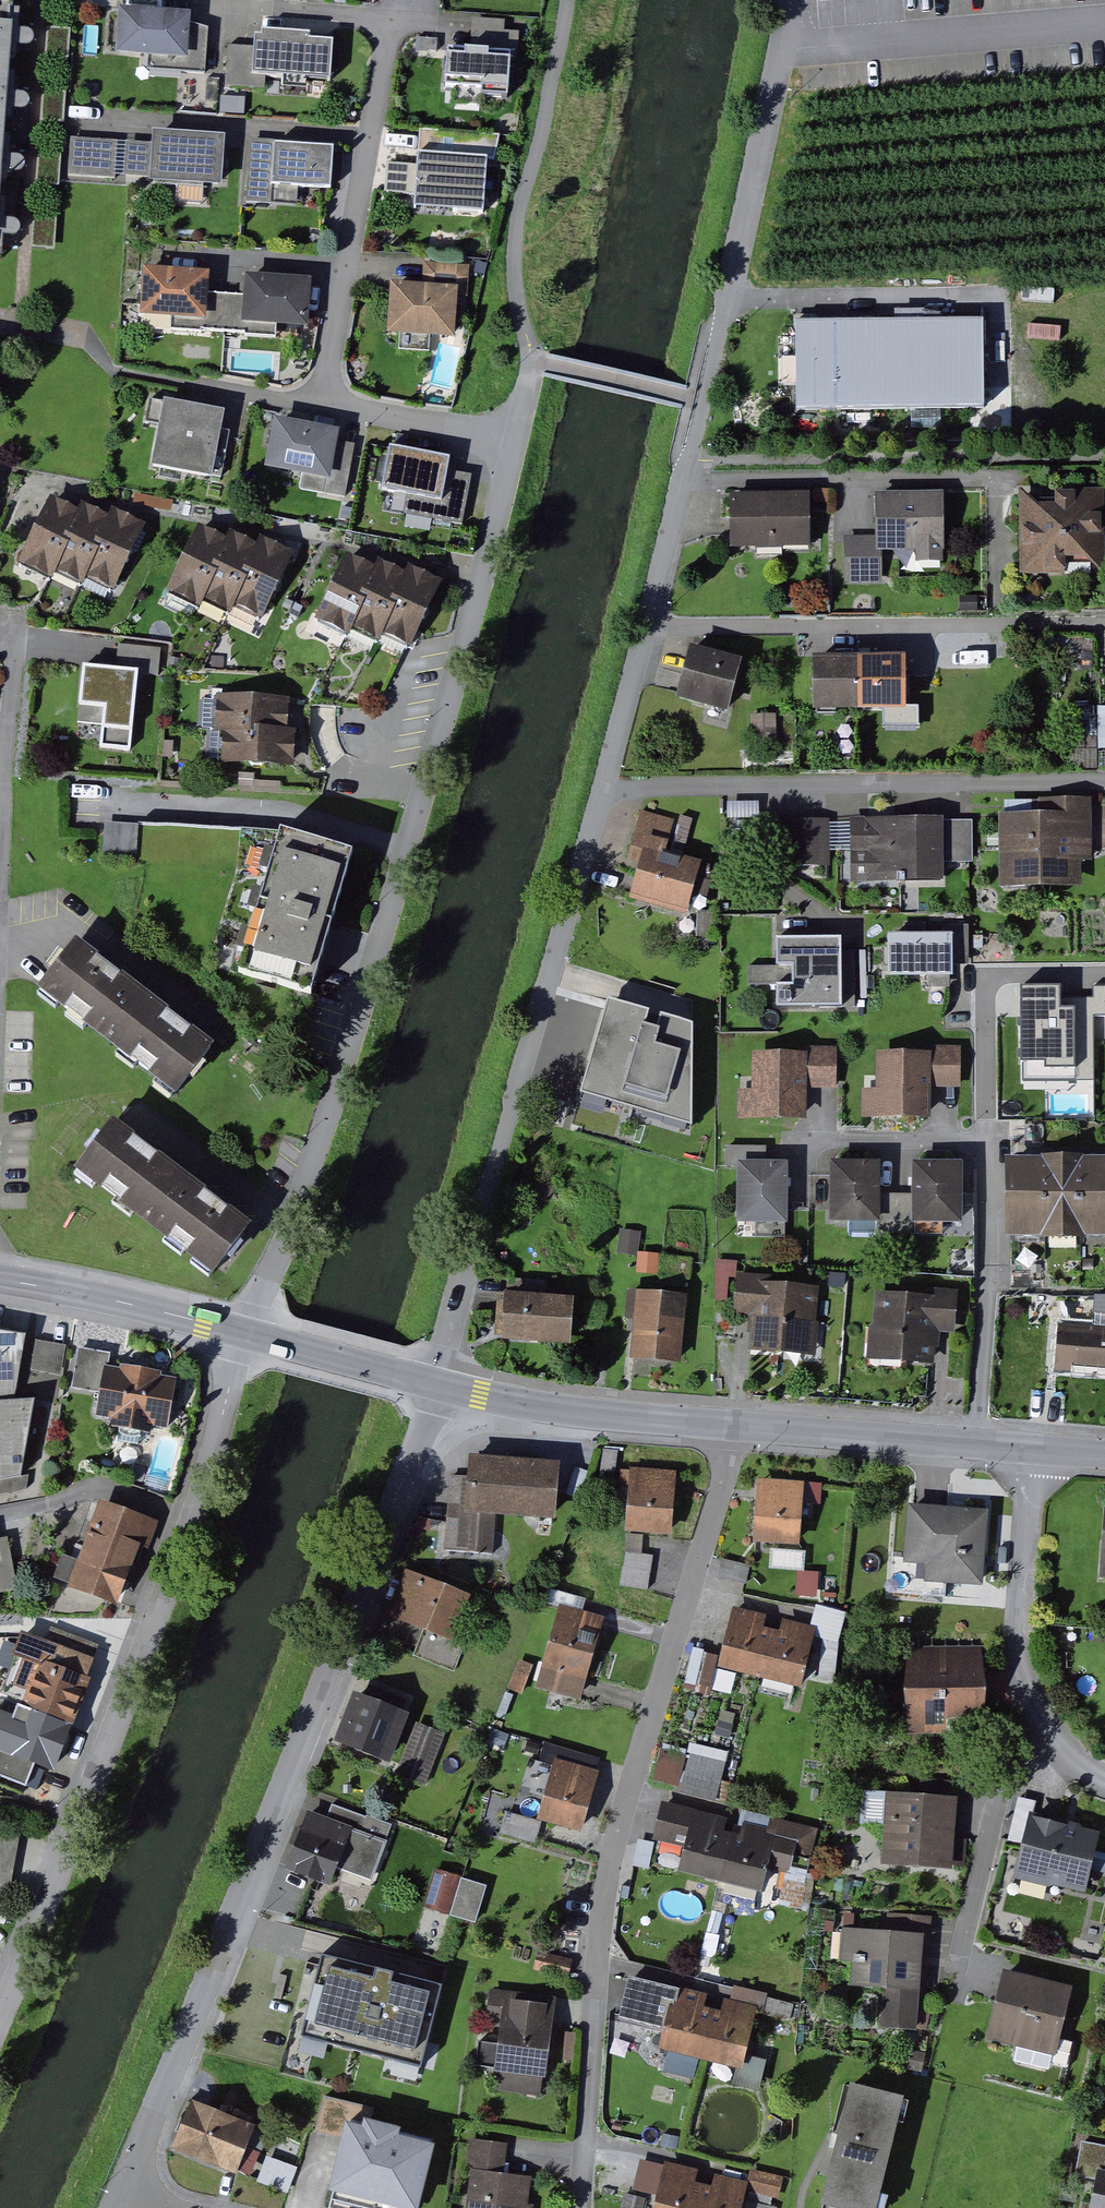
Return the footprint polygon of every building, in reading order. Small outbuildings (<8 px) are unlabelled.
[(189,9),(120,4),(117,50),(148,52),(186,55),(188,20),(189,9)] [(0,10),(0,257),(18,258),(33,12),(0,10)] [(505,19),(473,17),(471,47),(511,49),(517,50),(519,30),(504,29),(505,19)] [(186,55),(148,52),(147,67),(205,71),(208,25),(188,20),(186,55)] [(330,77),(333,37),(310,36),(310,30),(261,26),(261,32),(255,32),(253,46),(252,71),(265,72),(330,77)] [(437,38),(416,36),(415,48),(437,50),(437,38)] [(264,86),(265,72),(252,71),(253,46),(228,44),(225,84),(264,86)] [(508,91),(511,49),(471,47),(447,45),(445,87),(508,91)] [(224,132),(152,128),(149,178),(222,182),(224,132)] [(119,139),(70,136),(67,172),(116,175),(119,139)] [(331,187),(334,143),(247,138),(243,200),(297,204),(298,185),(331,187)] [(488,156),(419,151),(416,207),(484,211),(488,156)] [(386,194),(414,197),(419,159),(390,155),(386,194)] [(422,282),(458,284),(457,296),(467,296),(469,264),(423,261),(422,282)] [(209,268),(143,264),(140,313),(171,315),(206,317),(207,291),(209,268)] [(312,274),(245,271),(244,293),(242,320),(276,322),(309,324),(312,274)] [(457,296),(458,284),(422,282),(390,280),(387,331),(454,335),(457,296)] [(244,293),(207,291),(206,317),(171,315),(170,328),(276,334),(276,322),(242,320),(244,293)] [(989,412),(986,319),(796,326),(800,419),(989,412)] [(796,344),(781,344),(781,382),(796,381),(796,344)] [(219,415),(156,403),(143,470),(205,483),(219,415)] [(351,438),(268,426),(261,475),(321,484),(346,475),(351,438)] [(465,458),(401,444),(391,489),(455,503),(465,458)] [(818,542),(814,491),(737,496),(740,547),(818,542)] [(1102,491),(1022,493),(1024,571),(1104,569),(1102,491)] [(950,546),(948,492),(877,495),(879,532),(847,534),(849,581),(887,579),(885,549),(950,546)] [(82,510),(56,495),(26,546),(50,560),(54,555),(81,571),(85,564),(111,579),(144,524),(121,511),(117,519),(87,502),(82,510)] [(408,500),(406,511),(443,520),(446,508),(408,500)] [(237,545),(211,530),(182,581),(206,595),(209,589),(237,605),(241,599),(267,614),(299,559),(277,546),(272,554),(242,536),(237,545)] [(377,577),(351,562),(322,613),(346,627),(349,622),(377,638),(381,631),(407,646),(439,591),(417,578),(412,586),(382,569),(377,577)] [(741,657),(689,646),(679,693),(731,704),(741,657)] [(906,652),(813,655),(815,706),(908,703),(906,652)] [(139,673),(86,666),(79,723),(102,725),(100,749),(129,752),(139,673)] [(303,702),(230,699),(228,754),(301,756),(303,702)] [(755,747),(778,746),(776,712),(753,714),(755,747)] [(1093,865),(1092,802),(1046,803),(1046,815),(999,816),(1000,883),(1080,881),(1080,866),(1093,865)] [(682,820),(650,810),(639,847),(648,850),(633,898),(689,915),(705,862),(672,852),(682,820)] [(854,882),(945,882),(945,862),(945,820),(945,818),(854,818),(854,882)] [(789,866),(834,865),(833,819),(788,819),(789,866)] [(945,820),(945,862),(973,862),(973,820),(945,820)] [(346,854),(279,834),(244,953),(311,973),(346,854)] [(952,930),(887,932),(888,975),(953,973),(952,930)] [(840,936),(776,937),(778,1004),(841,1003),(840,936)] [(212,1046),(71,941),(33,992),(173,1098),(212,1046)] [(1021,1060),(1044,1060),(1044,1066),(1075,1066),(1075,1006),(1060,1006),(1060,984),(1021,984),(1021,1060)] [(691,1027),(605,1002),(580,1096),(691,1127),(691,1027)] [(753,1053),(754,1087),(738,1088),(739,1117),(803,1115),(802,1088),(835,1088),(835,1051),(753,1053)] [(959,1051),(878,1052),(878,1086),(863,1086),(864,1114),(928,1113),(927,1086),(960,1086),(959,1051)] [(247,1224),(108,1119),(69,1172),(208,1276),(247,1224)] [(1006,1157),(1008,1235),(1104,1233),(1104,1155),(1006,1157)] [(881,1159),(830,1160),(830,1220),(963,1219),(962,1161),(914,1161),(914,1190),(881,1191),(881,1159)] [(787,1161),(738,1161),(737,1217),(787,1218),(787,1161)] [(826,1283),(745,1274),(741,1310),(761,1312),(757,1353),(818,1359),(826,1283)] [(569,1297),(500,1291),(496,1334),(565,1340),(569,1297)] [(685,1295),(636,1291),(631,1355),(680,1359),(685,1295)] [(936,1297),(876,1292),(871,1356),(931,1361),(936,1297)] [(1066,1326),(1064,1368),(1104,1370),(1104,1328),(1066,1326)] [(0,1333),(0,1483),(14,1480),(29,1404),(12,1399),(19,1335),(0,1333)] [(32,1369),(62,1374),(67,1343),(37,1338),(32,1369)] [(175,1384),(101,1366),(88,1423),(162,1441),(175,1384)] [(554,1519),(558,1462),(467,1456),(466,1476),(449,1474),(443,1551),(492,1554),(495,1515),(554,1519)] [(676,1471),(629,1467),(624,1531),(671,1535),(676,1471)] [(799,1545),(804,1482),(757,1478),(752,1542),(799,1545)] [(165,1511),(110,1491),(77,1580),(132,1601),(165,1511)] [(990,1583),(992,1513),(911,1510),(909,1579),(990,1583)] [(14,1526),(0,1529),(0,1586),(25,1582),(14,1526)] [(622,1587),(651,1590),(656,1537),(627,1535),(622,1587)] [(772,1547),(771,1566),(806,1568),(807,1549),(772,1547)] [(470,1595),(405,1568),(386,1616),(450,1642),(470,1595)] [(604,1617),(559,1604),(534,1687),(578,1700),(604,1617)] [(790,1626),(742,1610),(724,1665),(806,1693),(828,1627),(794,1615),(790,1626)] [(35,1621),(0,1710),(0,1743),(64,1768),(110,1651),(35,1621)] [(986,1715),(984,1648),(909,1651),(912,1734),(946,1733),(945,1717),(986,1715)] [(361,1696),(352,1692),(332,1743),(388,1765),(408,1714),(402,1712),(406,1700),(366,1685),(361,1696)] [(444,1734),(415,1722),(395,1775),(424,1786),(444,1734)] [(718,1799),(732,1751),(691,1739),(687,1753),(662,1746),(653,1780),(718,1799)] [(603,1774),(554,1759),(535,1820),(584,1835),(603,1774)] [(967,1808),(897,1796),(886,1857),(956,1869),(967,1808)] [(736,1820),(672,1801),(661,1838),(691,1847),(684,1873),(764,1897),(783,1836),(748,1826),(745,1835),(733,1831),(736,1820)] [(351,1827),(306,1810),(283,1870),(328,1887),(351,1827)] [(1039,1816),(1021,1880),(1088,1898),(1104,1839),(1104,1835),(1039,1816)] [(506,1817),(502,1830),(535,1839),(539,1825),(506,1817)] [(481,1883),(442,1871),(431,1907),(470,1919),(481,1883)] [(927,1935),(859,1928),(854,1980),(922,1987),(927,1935)] [(441,1984),(321,1954),(299,2037),(419,2067),(441,1984)] [(1074,1989),(1011,1973),(995,2038),(1058,2054),(1074,1989)] [(709,1999),(681,1992),(667,2050),(728,2066),(739,2021),(706,2012),(709,1999)] [(552,2000),(495,1999),(494,2091),(551,2092),(552,2000)] [(854,2086),(819,2205),(831,2207),(884,2207),(914,2103),(854,2086)] [(253,2125),(188,2099),(169,2147),(234,2173),(253,2125)] [(438,2126),(347,2104),(325,2189),(402,2207),(417,2207),(438,2126)] [(476,2143),(474,2207),(533,2207),(534,2176),(505,2175),(506,2144),(476,2143)] [(674,2160),(660,2207),(746,2207),(753,2183),(674,2160)] [(1090,2207),(1104,2207),(1104,2177),(1090,2207)]
